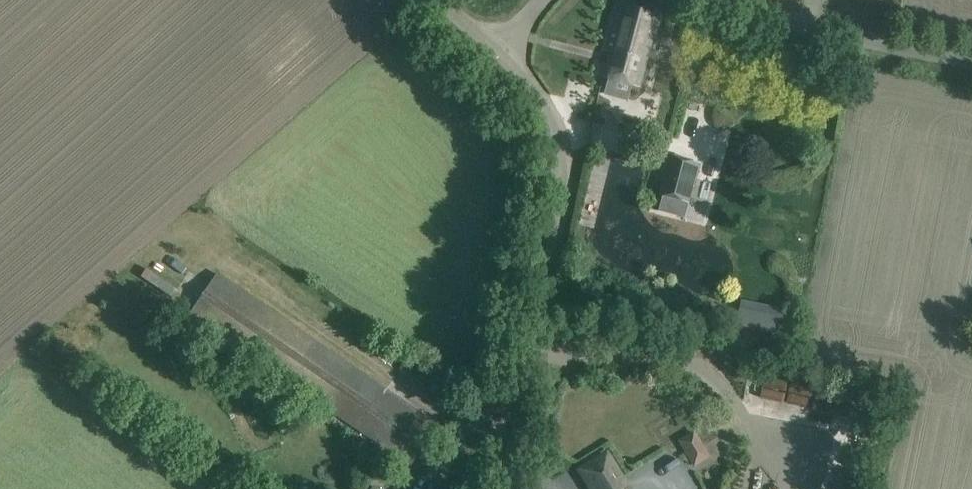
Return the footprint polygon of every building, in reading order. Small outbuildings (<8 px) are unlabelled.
[(640,0),(619,0),(599,76),(638,86),(652,32),(655,33),(662,6),(640,0)] [(688,202),(698,163),(663,154),(657,177),(664,179),(661,195),(688,202)] [(437,424),(421,412),(217,273),(189,314),(375,441),(368,451),(382,460),(389,450),(409,465),(437,424)] [(740,300),(735,325),(778,333),(783,308),(740,300)] [(695,466),(711,456),(695,430),(679,439),(695,466)] [(581,470),(593,488),(627,488),(623,482),(606,454),(581,470)]
